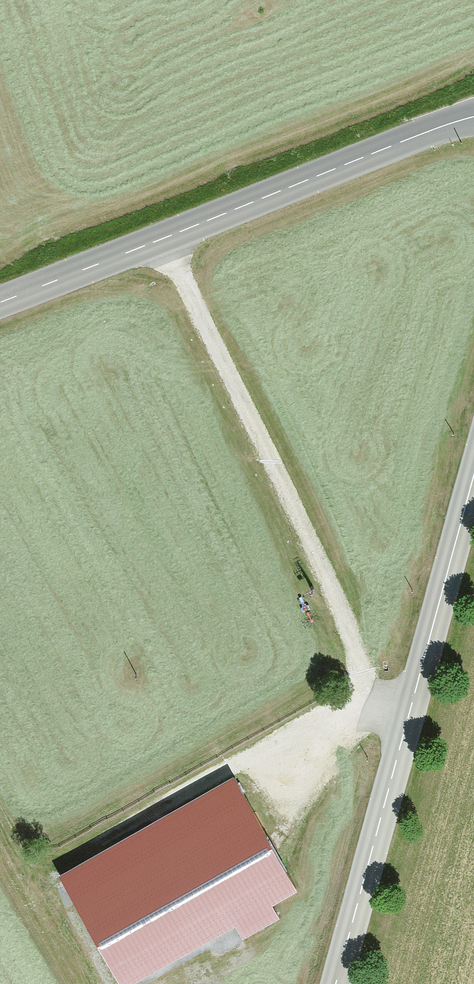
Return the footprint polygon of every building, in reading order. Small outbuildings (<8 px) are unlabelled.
[(223,772),(54,865),(117,980),(235,915),(246,935),(280,916),(270,898),(287,889),(223,772)]
